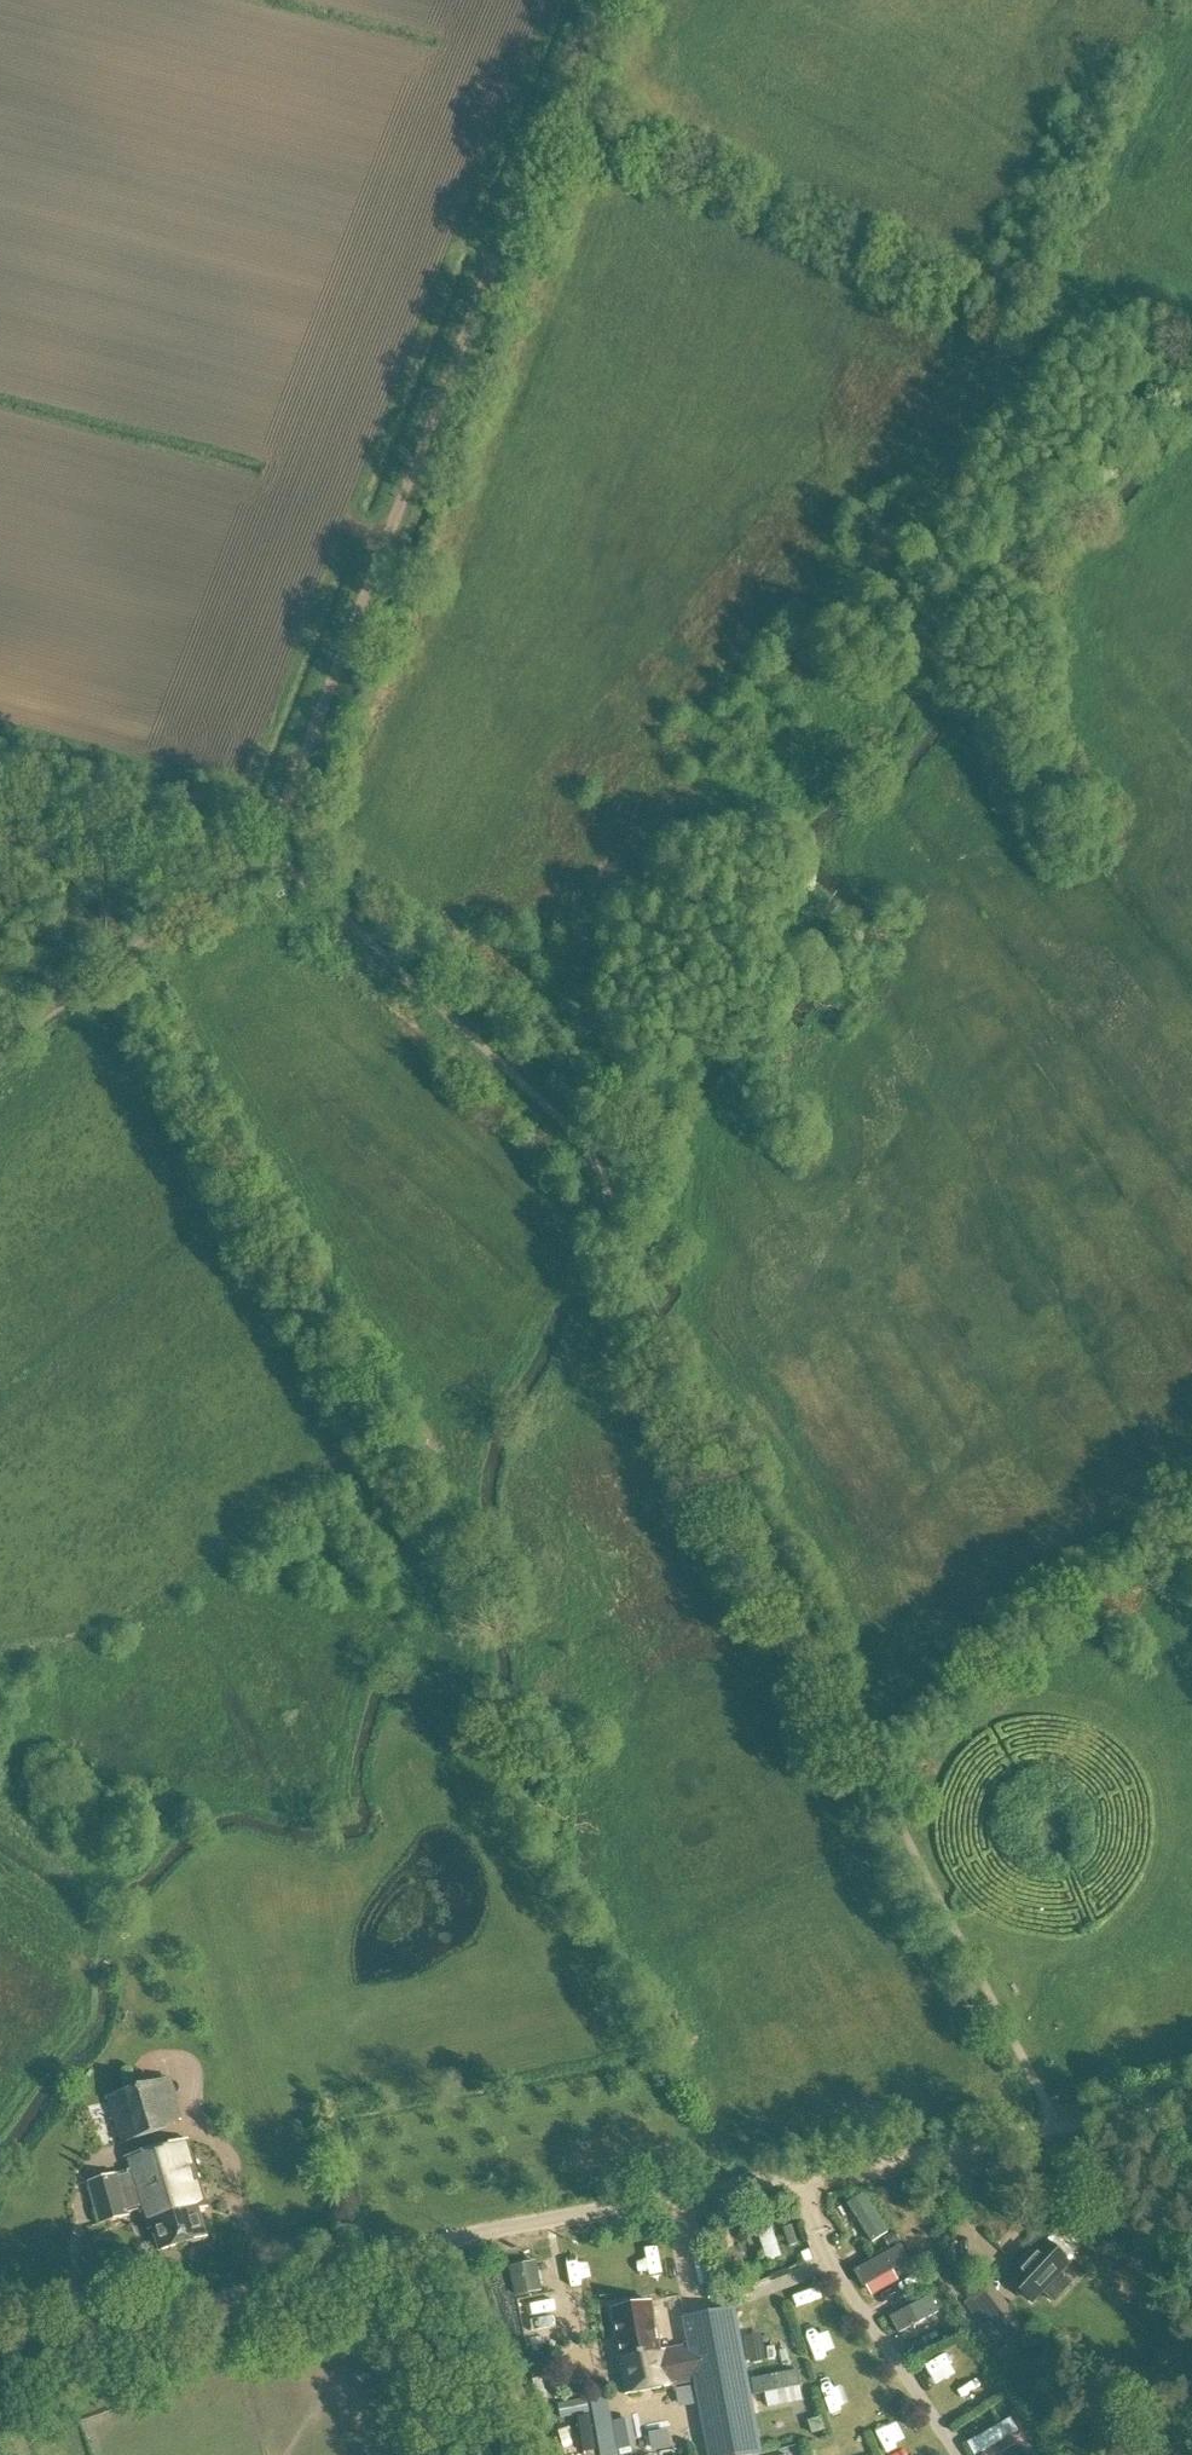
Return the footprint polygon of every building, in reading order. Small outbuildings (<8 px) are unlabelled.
[(122,2144),(168,2131),(183,2117),(171,2077),(108,2096),(122,2144)] [(125,2160),(129,2173),(118,2176),(117,2173),(87,2182),(100,2224),(128,2216),(126,2211),(139,2207),(141,2214),(144,2213),(150,2235),(155,2234),(161,2254),(208,2240),(199,2212),(206,2210),(186,2142),(125,2160)] [(769,2214),(753,2218),(767,2262),(783,2258),(769,2214)] [(792,2226),(783,2229),(789,2247),(798,2244),(792,2226)] [(896,2233),(885,2240),(889,2246),(900,2240),(896,2233)] [(1006,2279),(1031,2303),(1041,2292),(1053,2303),(1072,2283),(1060,2272),(1070,2261),(1044,2237),(1006,2279)] [(856,2276),(869,2297),(896,2281),(883,2259),(856,2276)] [(536,2264),(510,2269),(515,2297),(541,2292),(536,2264)] [(759,2454),(732,2309),(684,2318),(689,2345),(659,2351),(650,2302),(612,2309),(621,2357),(616,2358),(623,2395),(695,2381),(708,2454),(751,2454),(759,2454)] [(894,2316),(901,2332),(927,2321),(919,2305),(894,2316)] [(907,2363),(932,2398),(985,2365),(964,2332),(907,2363)] [(750,2364),(766,2361),(761,2334),(745,2337),(750,2364)] [(549,2350),(530,2354),(534,2378),(553,2375),(549,2350)] [(799,2370),(753,2379),(756,2395),(766,2392),(769,2407),(803,2401),(800,2387),(802,2386),(799,2370)] [(589,2413),(587,2399),(558,2405),(561,2419),(589,2413)] [(822,2418),(809,2422),(813,2434),(826,2430),(822,2418)] [(968,2440),(976,2454),(1009,2436),(1001,2422),(968,2440)] [(652,2448),(671,2446),(669,2427),(650,2430),(652,2448)] [(639,2445),(636,2428),(616,2432),(619,2449),(639,2445)] [(1003,2453),(1004,2454),(1019,2454),(1014,2446),(1003,2453)]
